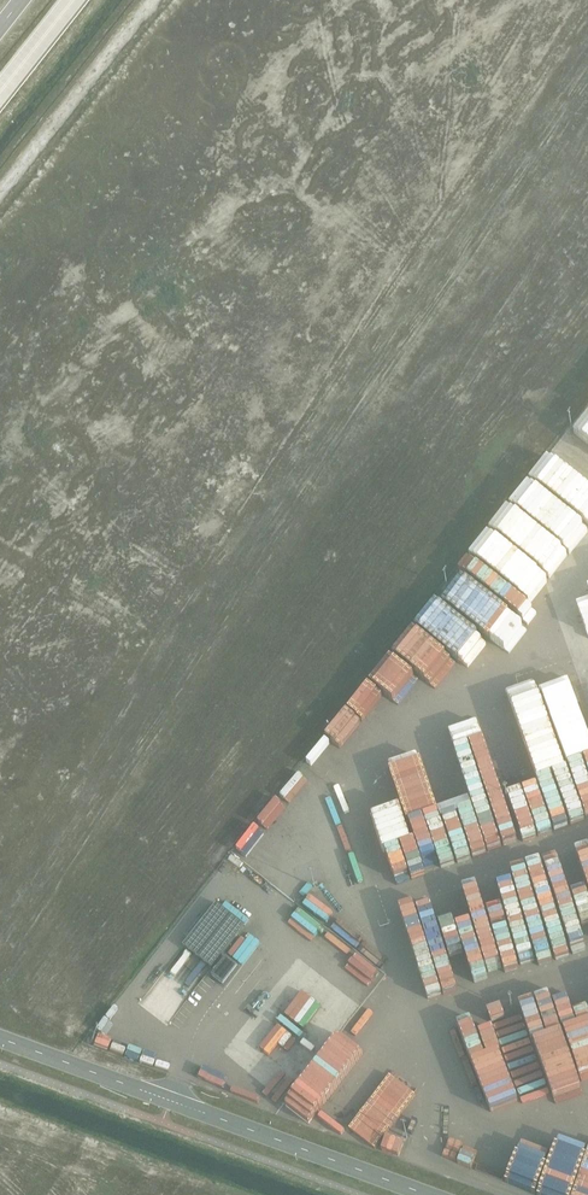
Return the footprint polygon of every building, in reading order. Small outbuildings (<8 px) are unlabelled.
[(567,578),(573,565),(551,555),(543,573),(550,577),(553,571),(567,578)] [(443,611),(469,604),(466,592),(440,600),(443,611)] [(403,922),(423,997),(457,988),(456,985),(488,976),(472,918),(468,920),(454,924),(446,895),(431,899),(444,945),(424,950),(413,911),(399,914),(401,922),(403,922)] [(216,904),(183,947),(211,969),(245,926),(216,904)] [(226,959),(211,978),(223,987),(238,968),(226,959)] [(301,1103),(301,1104),(292,1097),(283,1107),(301,1123),(311,1111),(301,1103)]
